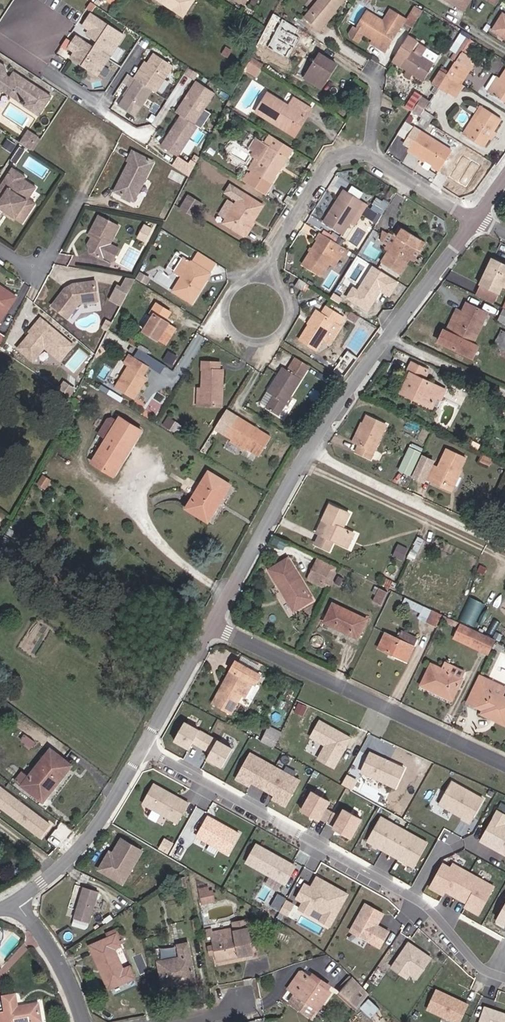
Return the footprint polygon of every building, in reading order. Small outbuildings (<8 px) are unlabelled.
[(196,0),(159,0),(184,18),(196,0)] [(351,0),(328,0),(311,20),(325,32),(351,0)] [(467,12),(474,0),(447,0),(467,12)] [(409,26),(416,30),(426,15),(427,14),(419,9),(409,26)] [(71,54),(95,70),(121,32),(91,11),(83,23),(89,27),(87,31),(98,39),(94,46),(76,33),(68,45),(75,49),(71,54)] [(378,41),(391,49),(402,33),(370,13),(361,30),(378,41)] [(271,14),(258,44),(278,53),(291,22),(271,14)] [(414,34),(399,56),(408,61),(405,65),(412,70),(416,73),(428,81),(444,56),(425,43),(420,50),(418,49),(424,40),(414,34)] [(391,49),(378,41),(375,45),(388,53),(391,49)] [(138,67),(133,74),(151,86),(155,88),(172,62),(153,49),(146,60),(140,69),(138,67)] [(309,80),(321,88),(330,74),(335,76),(340,67),(324,56),(309,80)] [(138,67),(140,69),(146,60),(144,58),(138,67)] [(251,64),(246,72),(259,80),(264,72),(251,64)] [(450,76),(449,77),(462,85),(471,72),(458,64),(450,76)] [(117,102),(134,113),(151,86),(133,74),(127,70),(121,79),(127,82),(129,84),(123,93),(117,102)] [(441,90),(449,77),(450,76),(444,73),(436,87),(441,90)] [(13,108),(15,104),(22,108),(37,117),(46,103),(10,80),(6,86),(1,83),(0,74),(0,100),(13,108)] [(330,74),(321,88),(325,90),(335,76),(330,74)] [(462,85),(449,77),(441,90),(450,95),(455,88),(460,90),(462,85)] [(214,90),(196,78),(175,109),(180,112),(160,143),(176,153),(196,123),(193,121),(214,90)] [(127,82),(121,92),(123,93),(129,84),(127,82)] [(496,97),(504,103),(504,82),(496,97)] [(455,88),(450,95),(455,98),(460,90),(455,88)] [(256,115),(271,124),(273,121),(291,131),(300,117),(305,120),(310,112),(292,101),(288,108),(267,95),(256,115)] [(416,112),(423,117),(433,102),(426,97),(416,112)] [(37,117),(22,108),(19,112),(34,122),(37,117)] [(435,125),(423,117),(416,112),(408,125),(415,130),(420,122),(432,130),(435,125)] [(486,147),(504,123),(487,113),(471,136),(486,147)] [(293,138),(305,120),(300,117),(291,131),(273,121),(271,124),(293,138)] [(417,145),(414,150),(445,170),(457,152),(419,128),(410,141),(417,145)] [(25,138),(21,144),(31,151),(27,157),(30,159),(38,146),(25,138)] [(295,154),(276,142),(270,151),(254,176),(247,186),(263,197),(277,175),(286,162),(289,164),(295,154)] [(21,144),(17,151),(27,157),(31,151),(21,144)] [(254,176),(270,151),(265,148),(249,172),(254,176)] [(154,162),(133,151),(128,161),(130,163),(115,191),(134,200),(148,172),(145,170),(148,165),(151,166),(154,162)] [(280,177),(289,164),(286,162),(277,175),(280,177)] [(168,176),(181,184),(186,176),(172,169),(168,176)] [(11,176),(6,184),(19,192),(22,187),(24,184),(11,176)] [(4,201),(0,207),(0,217),(4,219),(15,226),(22,231),(34,211),(27,206),(35,195),(22,187),(19,192),(6,184),(0,193),(0,199),(4,201)] [(343,236),(351,222),(364,203),(346,191),(324,222),(343,236)] [(244,195),(223,224),(243,237),(252,225),(249,222),(254,214),(257,216),(264,208),(244,195)] [(369,206),(364,203),(351,222),(356,225),(369,206)] [(118,227),(98,217),(90,232),(93,234),(91,238),(87,246),(89,254),(101,260),(118,227)] [(13,229),(15,226),(4,219),(2,221),(13,229)] [(141,233),(148,236),(152,228),(145,225),(141,233)] [(400,226),(394,235),(399,238),(405,230),(400,226)] [(409,258),(420,241),(405,230),(399,238),(394,235),(384,229),(381,239),(388,243),(386,246),(391,250),(383,262),(398,272),(409,258)] [(348,252),(323,236),(303,267),(321,279),(337,254),(344,259),(348,252)] [(420,241),(409,258),(414,260),(425,244),(420,241)] [(173,291),(191,304),(210,276),(185,258),(175,273),(181,278),(173,291)] [(495,261),(481,287),(499,296),(503,288),(504,285),(504,266),(495,261)] [(388,296),(397,283),(373,267),(357,292),(352,289),(347,298),(367,311),(377,294),(376,293),(378,289),(388,296)] [(111,299),(125,306),(137,279),(128,275),(124,284),(119,282),(111,299)] [(302,286),(303,285),(296,280),(291,288),(298,293),(302,286)] [(64,290),(51,307),(66,319),(78,305),(97,302),(94,282),(72,285),(72,288),(69,289),(68,287),(64,290)] [(0,289),(0,324),(15,298),(0,289)] [(467,303),(462,312),(465,314),(470,305),(467,303)] [(169,314),(159,307),(156,305),(150,313),(153,316),(143,332),(164,346),(175,330),(164,322),(169,314)] [(444,330),(439,339),(471,357),(476,347),(472,344),(488,315),(470,305),(465,314),(462,312),(456,309),(444,330)] [(297,341),(314,350),(320,340),(327,344),(337,326),(335,325),(340,318),(322,308),(318,315),(314,313),(297,341)] [(40,319),(34,326),(37,328),(33,333),(30,333),(17,349),(30,360),(39,349),(42,349),(44,348),(59,361),(72,346),(40,319)] [(501,333),(494,346),(504,353),(504,336),(501,333)] [(331,371),(340,378),(355,358),(345,351),(331,371)] [(148,366),(130,353),(124,361),(131,366),(116,388),(132,398),(146,377),(143,374),(148,366)] [(276,418),(309,367),(307,366),(297,359),(287,374),(281,370),(270,388),(276,392),(273,396),(264,410),(276,418)] [(439,405),(436,403),(442,391),(426,383),(430,374),(417,367),(402,395),(435,413),(439,405)] [(220,370),(203,368),(202,373),(204,376),(198,405),(200,407),(217,408),(220,390),(222,391),(224,379),(220,378),(220,370)] [(268,392),(273,396),(276,392),(270,388),(268,392)] [(439,405),(441,406),(447,394),(442,391),(436,403),(439,405)] [(383,427),(364,418),(351,443),(356,446),(353,452),(367,459),(383,427)] [(115,420),(89,463),(109,476),(137,432),(115,420)] [(221,443),(228,448),(242,456),(255,463),(266,445),(232,425),(221,443)] [(242,456),(228,448),(226,451),(240,459),(242,456)] [(418,455),(408,450),(397,473),(407,479),(418,455)] [(419,459),(409,479),(420,485),(423,479),(430,482),(431,480),(448,489),(455,473),(461,461),(443,452),(435,470),(429,467),(430,464),(419,459)] [(490,464),(482,460),(479,466),(487,471),(490,464)] [(448,493),(458,474),(455,473),(448,489),(431,480),(430,482),(429,484),(448,493)] [(182,511),(203,524),(226,489),(204,475),(182,511)] [(336,548),(344,534),(336,530),(344,516),(325,506),(317,521),(321,523),(314,536),(310,544),(322,551),(326,543),(336,548)] [(321,523),(317,521),(311,534),(314,536),(321,523)] [(347,536),(344,534),(336,548),(340,550),(347,536)] [(291,561),(273,572),(297,612),(314,603),(291,561)] [(322,563),(314,579),(327,586),(331,588),(339,572),(322,563)] [(324,592),(327,586),(314,579),(311,585),(324,592)] [(473,596),(463,618),(475,624),(486,602),(473,596)] [(336,607),(327,626),(360,643),(369,623),(336,607)] [(437,631),(443,619),(433,613),(427,627),(437,631)] [(490,659),(497,645),(464,629),(460,637),(456,643),(479,654),(490,659)] [(398,642),(388,637),(380,653),(407,667),(415,651),(414,651),(418,644),(402,635),(398,642)] [(444,670),(442,674),(448,677),(452,669),(451,668),(446,666),(444,670)] [(450,703),(453,705),(467,677),(462,674),(459,673),(452,669),(448,677),(442,674),(433,670),(429,679),(428,680),(423,691),(428,693),(450,703)] [(228,720),(238,704),(246,688),(252,690),(253,691),(257,682),(234,670),(221,692),(224,693),(222,697),(219,695),(211,710),(228,720)] [(465,708),(482,716),(480,719),(504,731),(504,703),(501,701),(486,693),(489,686),(479,681),(478,680),(471,696),(465,708)] [(504,693),(489,686),(486,693),(501,701),(504,693)] [(241,705),(244,706),(252,690),(246,688),(238,704),(241,705)] [(336,768),(352,738),(340,732),(340,733),(336,731),(337,730),(321,721),(312,737),(327,745),(320,759),(336,768)] [(212,735),(188,722),(178,740),(194,749),(197,742),(206,747),(212,735)] [(268,728),(266,731),(281,738),(282,735),(268,728)] [(266,731),(259,746),(269,750),(274,753),(281,738),(266,731)] [(226,767),(236,749),(212,735),(206,747),(214,752),(211,758),(226,767)] [(10,780),(25,791),(29,787),(41,796),(65,764),(45,748),(23,778),(16,772),(10,780)] [(265,788),(277,766),(253,752),(238,778),(252,786),(254,781),(265,788)] [(385,761),(386,759),(371,752),(362,772),(396,788),(405,768),(389,761),(388,763),(385,761)] [(287,806),(302,780),(277,766),(265,788),(276,794),(274,798),(287,806)] [(470,824),(484,799),(453,782),(440,804),(462,817),(461,819),(470,824)] [(191,802),(156,783),(145,803),(180,822),(191,802)] [(54,822),(3,785),(0,789),(0,805),(43,837),(54,822)] [(29,787),(25,791),(37,801),(41,796),(29,787)] [(322,811),(326,806),(308,796),(298,815),(315,825),(316,823),(322,811)] [(148,817),(161,823),(165,814),(152,808),(148,817)] [(323,827),(330,815),(322,811),(316,823),(323,827)] [(503,826),(504,823),(504,817),(497,812),(480,842),(500,854),(501,852),(504,854),(504,856),(504,857),(504,827),(503,826)] [(331,831),(329,833),(347,843),(357,824),(340,814),(337,819),(331,831)] [(242,833),(230,826),(229,829),(226,827),(228,825),(210,815),(199,835),(230,853),(242,833)] [(331,831),(337,819),(330,815),(323,827),(331,831)] [(392,854),(405,830),(381,817),(368,840),(392,854)] [(415,867),(428,843),(405,830),(392,854),(415,867)] [(110,852),(107,850),(95,871),(121,886),(141,851),(118,838),(110,852)] [(297,865),(259,844),(249,861),(287,883),(297,865)] [(457,896),(470,872),(453,863),(451,867),(444,863),(430,886),(444,894),(446,890),(457,896)] [(321,888),(325,880),(319,877),(315,884),(321,888)] [(332,926),(350,894),(341,889),(339,892),(331,887),(333,884),(325,880),(321,888),(315,884),(313,887),(307,884),(299,899),(305,902),(301,909),(312,915),(315,908),(326,914),(322,921),(332,926)] [(69,920),(84,925),(94,895),(79,890),(69,920)] [(282,909),(288,898),(289,896),(281,891),(273,904),(282,909)] [(212,893),(199,895),(200,904),(213,902),(212,893)] [(290,913),(296,902),(288,898),(282,909),(290,913)] [(380,925),(386,914),(368,904),(353,931),(383,947),(391,932),(384,927),(383,929),(378,927),(380,925)] [(234,923),(236,931),(249,929),(247,921),(234,923)] [(218,958),(253,952),(249,929),(236,931),(236,936),(226,938),(225,932),(216,933),(217,940),(215,940),(215,942),(217,951),(218,958)] [(84,949),(103,993),(129,982),(110,939),(84,949)] [(421,972),(431,958),(409,942),(391,967),(407,977),(410,973),(414,967),(421,972)] [(154,966),(158,982),(165,981),(167,988),(191,983),(184,947),(175,949),(177,962),(154,966)] [(417,978),(421,972),(414,967),(410,973),(417,978)] [(298,979),(286,994),(293,999),(287,1006),(307,1021),(309,1021),(326,1002),(298,979)] [(159,990),(167,988),(165,981),(158,982),(159,990)] [(350,1016),(361,1002),(343,988),(332,1002),(350,1016)] [(468,1003),(460,999),(459,1001),(457,1000),(458,998),(437,988),(428,1008),(457,1021),(459,1021),(468,1003)] [(33,1005),(11,1008),(10,997),(0,998),(0,1010),(0,1012),(0,1013),(0,1021),(35,1021),(33,1005)] [(502,1012),(501,1014),(493,1012),(494,1009),(485,1006),(479,1021),(504,1021),(504,1013),(502,1012)] [(361,1008),(354,1017),(361,1021),(367,1021),(371,1016),(361,1008)]
